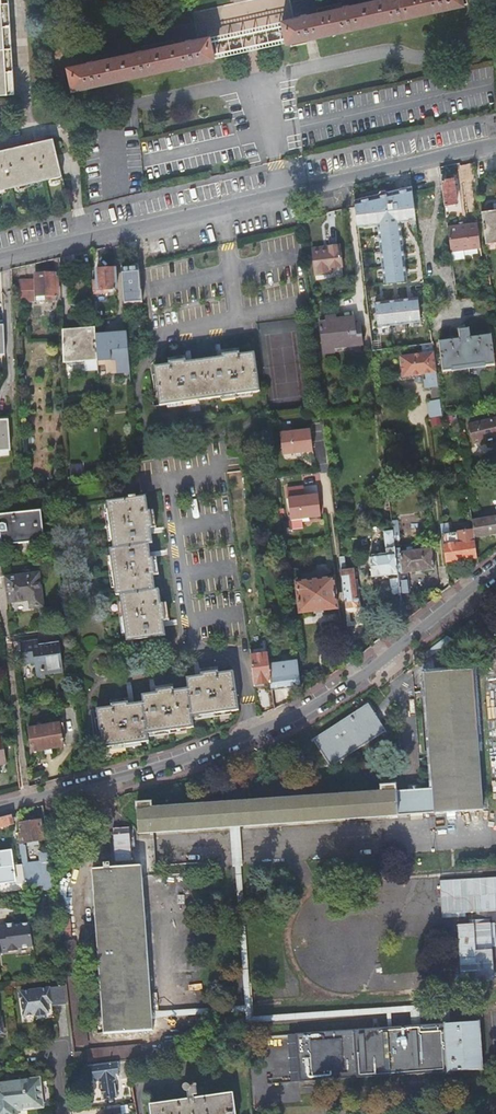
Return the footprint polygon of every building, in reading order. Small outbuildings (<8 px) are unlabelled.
[(14,95),(9,0),(0,0),(0,95),(14,95)] [(282,22),(287,44),(463,5),(462,0),(382,0),(282,22)] [(210,37),(68,68),(73,91),(214,59),(210,37)] [(62,176),(53,139),(0,151),(0,190),(62,176)] [(447,179),(442,180),(445,204),(457,203),(454,178),(447,179)] [(356,228),(377,226),(402,222),(416,221),(413,185),(354,198),(356,228)] [(485,244),(495,242),(495,210),(481,212),(485,244)] [(478,223),(448,227),(452,260),(482,257),(478,223)] [(313,250),(316,276),(331,274),(331,270),(342,269),(340,247),(313,250)] [(125,312),(143,310),(141,291),(140,291),(138,265),(130,266),(130,269),(122,269),(124,292),(125,312)] [(115,270),(96,271),(97,285),(93,285),(94,296),(108,295),(108,291),(116,290),(115,270)] [(56,275),(37,275),(37,281),(22,282),(23,302),(30,302),(29,297),(47,296),(47,301),(57,301),(56,275)] [(418,296),(375,301),(378,326),(421,321),(418,296)] [(323,350),(364,345),(361,326),(355,326),(355,319),(333,322),(333,318),(326,319),(327,324),(320,325),(323,350)] [(97,362),(96,336),(95,329),(63,332),(64,365),(97,362)] [(495,366),(491,336),(470,339),(469,329),(459,331),(460,340),(440,343),(443,372),(495,366)] [(129,359),(128,351),(127,333),(96,336),(97,362),(129,359)] [(423,356),(419,356),(420,366),(422,375),(426,375),(428,391),(439,389),(434,350),(423,351),(423,356)] [(260,392),(255,353),(240,355),(240,353),(222,356),(223,358),(187,363),(187,361),(169,363),(170,365),(155,367),(160,406),(260,392)] [(401,359),(403,368),(420,366),(419,356),(401,359)] [(420,366),(403,368),(404,377),(422,375),(420,366)] [(428,401),(434,425),(446,423),(440,398),(428,401)] [(11,452),(9,418),(0,419),(0,452),(11,452)] [(469,426),(474,445),(495,439),(495,419),(469,426)] [(310,430),(281,434),(283,456),(295,454),(302,453),(313,452),(310,430)] [(304,487),(287,489),(291,521),(303,519),(309,519),(321,517),(319,495),(305,497),(304,487)] [(121,596),(127,642),(166,637),(164,622),(167,622),(164,604),(162,605),(160,590),(158,590),(156,576),(159,576),(157,558),(154,559),(152,544),(153,544),(151,530),(154,530),(151,512),(149,512),(147,498),(138,499),(137,498),(130,499),(131,500),(108,503),(114,550),(111,550),(117,596),(121,596)] [(19,544),(18,539),(44,536),(40,510),(0,515),(0,532),(2,546),(19,544)] [(446,515),(440,516),(447,563),(463,561),(459,535),(453,536),(447,531),(446,527),(447,526),(446,515)] [(473,521),(474,532),(475,537),(495,533),(495,517),(473,521)] [(396,551),(393,524),(390,525),(391,533),(385,534),(387,557),(371,559),(373,578),(398,575),(396,551)] [(459,534),(459,535),(463,561),(478,558),(475,538),(475,537),(474,532),(459,534)] [(398,575),(404,623),(417,612),(415,600),(409,600),(409,594),(411,593),(410,581),(407,581),(406,574),(434,571),(432,550),(401,554),(401,550),(396,551),(398,575)] [(344,557),(339,557),(346,609),(362,607),(358,581),(356,581),(354,570),(346,571),(344,557)] [(43,606),(38,573),(6,578),(10,603),(30,600),(31,608),(43,606)] [(334,579),(297,584),(301,613),(337,609),(334,579)] [(38,640),(21,643),(23,665),(35,664),(37,678),(46,677),(46,676),(64,673),(60,643),(39,645),(38,640)] [(272,641),(266,642),(267,654),(268,661),(274,660),(272,641)] [(267,654),(251,656),(255,685),(271,683),(270,678),(268,661),(267,654)] [(97,710),(103,749),(147,743),(147,735),(195,728),(194,717),(240,710),(234,672),(220,674),(218,668),(201,671),(202,676),(187,678),(189,688),(175,691),(174,685),(157,688),(157,693),(143,695),(144,702),(130,704),(129,699),(111,702),(112,707),(97,710)] [(418,791),(396,793),(398,816),(436,814),(439,817),(484,812),(476,670),(435,672),(424,673),(433,790),(418,791)] [(302,687),(300,674),(270,678),(271,683),(272,691),(282,689),(302,687)] [(330,768),(352,754),(358,750),(386,732),(379,720),(378,720),(368,705),(313,740),(313,741),(314,741),(330,767),(330,768)] [(68,747),(64,723),(28,729),(32,753),(68,747)] [(352,754),(377,793),(381,793),(381,788),(380,788),(380,787),(358,750),(352,754)] [(136,804),(138,835),(154,834),(235,828),(398,817),(398,816),(396,793),(396,786),(380,787),(380,788),(381,788),(381,793),(377,793),(152,809),(151,804),(152,804),(152,803),(136,804)] [(0,818),(0,829),(14,825),(11,815),(0,818)] [(50,863),(49,851),(39,852),(41,863),(27,864),(25,846),(24,846),(24,844),(28,844),(28,847),(32,847),(39,846),(39,842),(44,842),(41,821),(20,824),(20,825),(21,833),(19,834),(20,845),(19,845),(20,855),(21,855),(26,888),(44,886),(44,891),(53,890),(52,877),(50,863)] [(154,834),(138,835),(141,868),(141,875),(156,874),(154,834)] [(16,883),(12,851),(0,853),(0,885),(16,883)] [(141,875),(141,868),(111,870),(111,863),(104,864),(104,870),(93,871),(93,872),(94,872),(105,1032),(104,1032),(104,1033),(153,1030),(152,1015),(141,875)] [(0,927),(0,946),(1,953),(16,951),(18,949),(33,947),(30,923),(14,925),(14,924),(5,925),(6,927),(0,927)] [(52,1006),(67,1004),(65,986),(20,992),(23,1017),(35,1015),(36,1017),(45,1015),(45,1013),(48,1013),(47,1007),(52,1006)] [(45,1015),(36,1017),(36,1020),(53,1018),(52,1006),(47,1007),(48,1013),(45,1013),(45,1015)] [(299,1082),(482,1070),(479,1022),(418,1026),(296,1034),(299,1082)] [(106,1045),(106,1057),(134,1056),(134,1045),(106,1045)] [(228,1047),(209,1050),(211,1061),(228,1058),(228,1047)] [(75,1068),(83,1067),(80,1053),(73,1053),(75,1068)] [(127,1061),(91,1066),(92,1075),(94,1075),(95,1079),(98,1079),(99,1086),(101,1086),(103,1099),(117,1097),(115,1086),(117,1085),(116,1078),(119,1078),(120,1085),(131,1084),(127,1061)] [(16,1110),(43,1107),(39,1079),(0,1084),(0,1113),(17,1113),(16,1110)] [(152,1113),(236,1113),(234,1092),(196,1096),(195,1092),(199,1092),(198,1083),(199,1083),(199,1081),(195,1081),(195,1083),(193,1083),(192,1082),(191,1082),(191,1083),(190,1083),(190,1084),(190,1085),(191,1086),(192,1086),(193,1085),(194,1096),(150,1099),(152,1113)] [(104,1107),(105,1113),(121,1113),(119,1105),(104,1107)]
